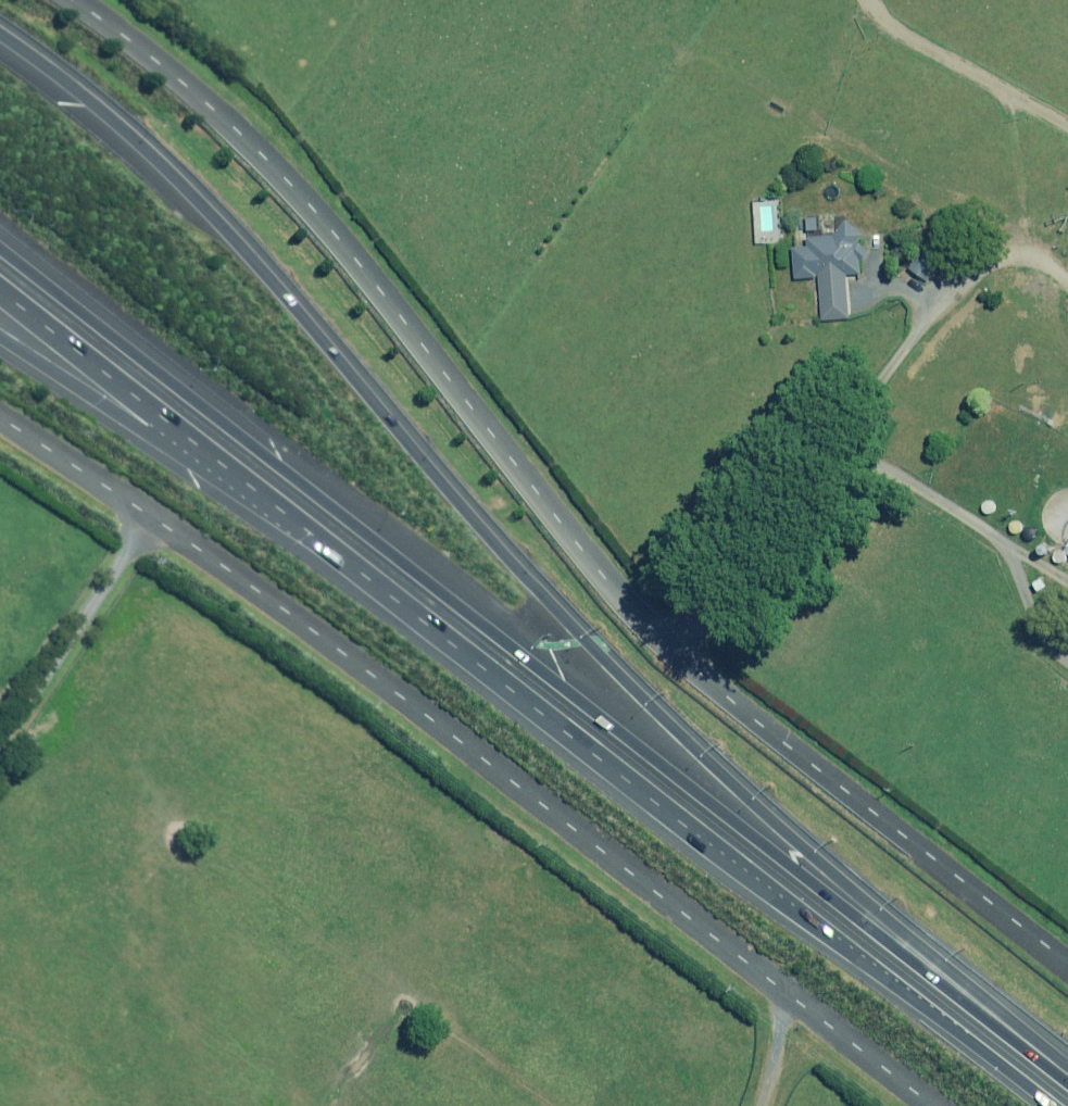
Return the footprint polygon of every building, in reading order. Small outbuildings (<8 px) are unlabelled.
[(860,223),(840,225),(840,237),(808,239),(809,249),(796,249),(797,280),(820,279),(822,322),(849,320),(847,276),(862,275),(860,223)] [(789,248),(778,248),(779,268),(790,268),(789,248)] [(941,263),(926,254),(915,275),(929,283),(941,263)] [(999,511),(993,500),(981,507),(986,518),(999,511)] [(1025,530),(1021,521),(1009,527),(1013,536),(1025,530)]
